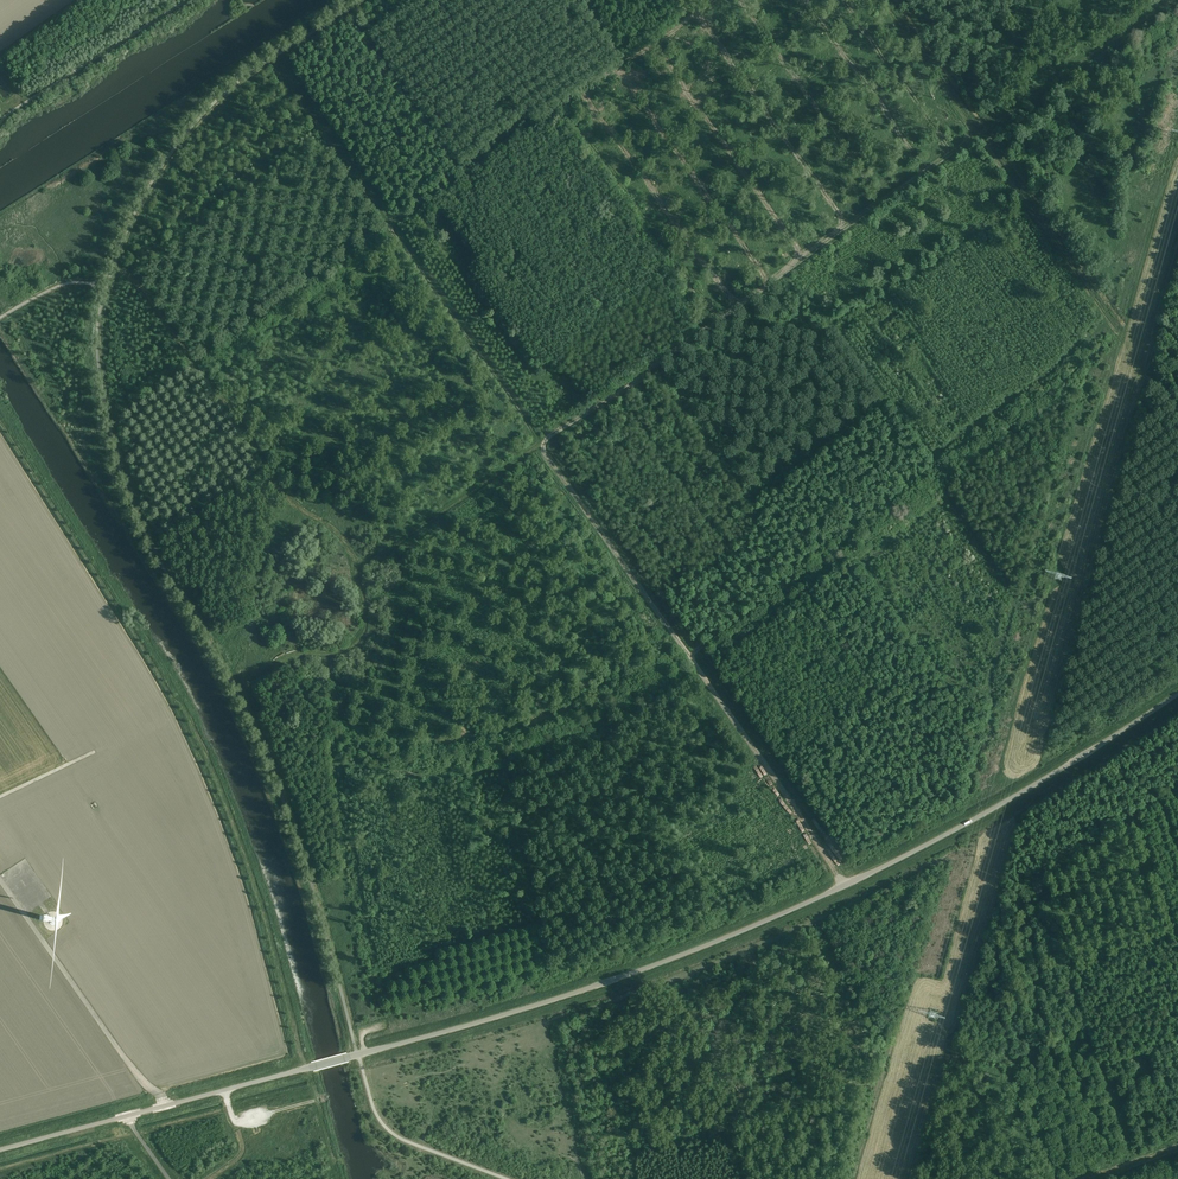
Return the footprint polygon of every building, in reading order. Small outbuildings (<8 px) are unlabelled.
[(590,719),(593,716),(589,711),(585,715),(590,719)]
